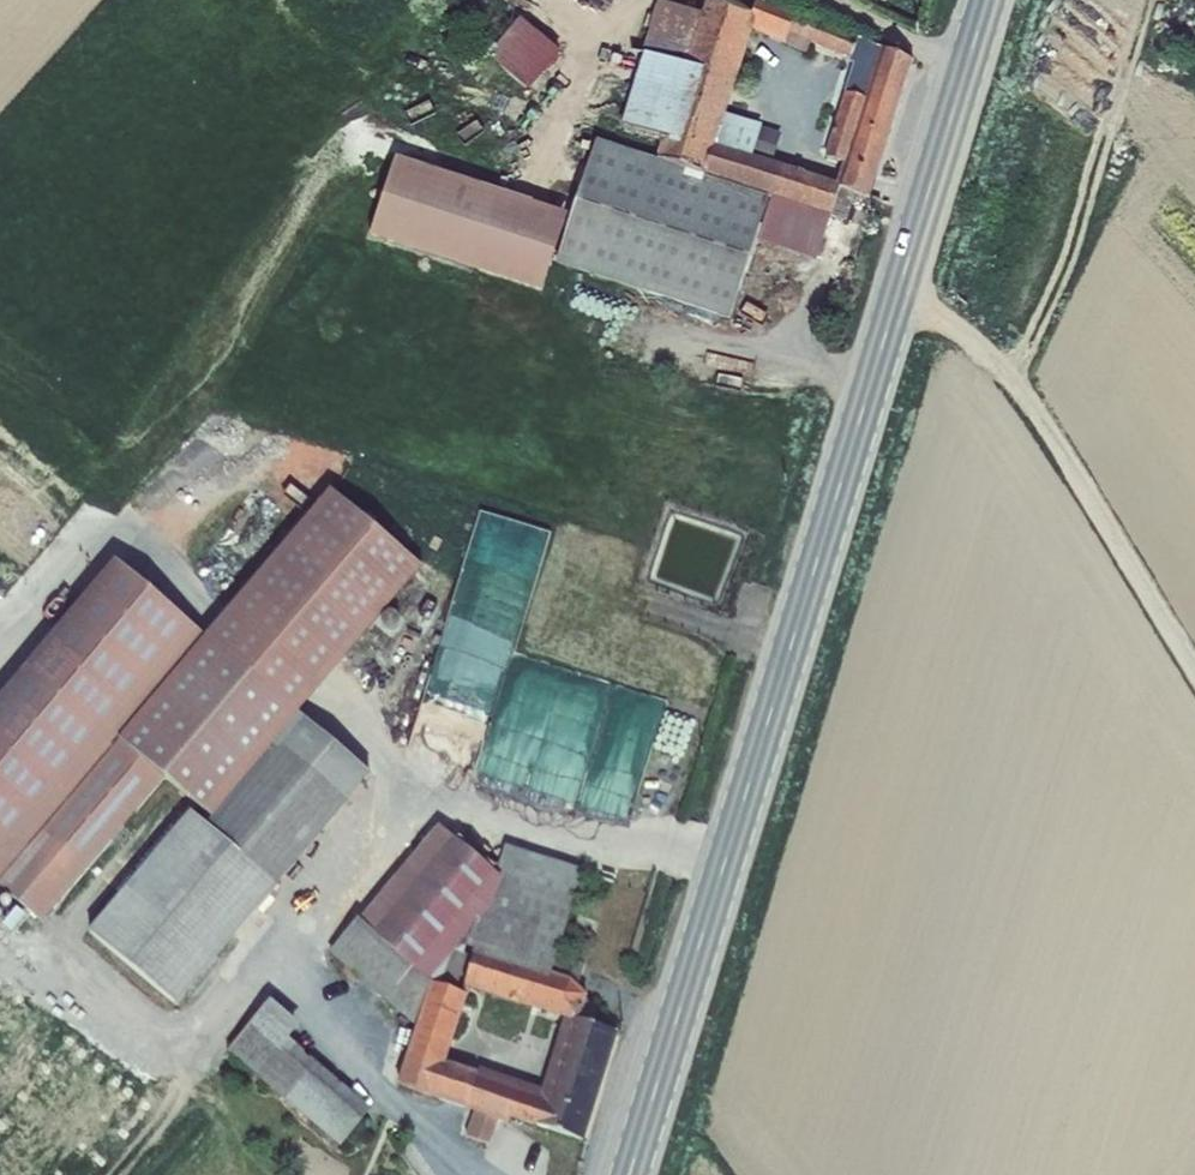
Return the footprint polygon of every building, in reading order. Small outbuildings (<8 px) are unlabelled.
[(754,15),(711,0),(710,0),(704,16),(687,67),(705,73),(682,152),(662,145),(657,162),(772,199),(831,218),(834,219),(842,191),(857,195),(872,202),(917,64),(882,49),(865,100),(846,94),(826,159),(845,166),(839,184),(773,165),(754,159),(717,148),(728,114),(754,34),(786,46),(790,34),(795,17),(797,13),(766,0),(759,0),(754,15)] [(687,67),(704,16),(663,3),(658,5),(644,51),(646,55),(687,67)] [(852,62),(859,41),(795,17),(790,34),(812,43),(812,44),(852,62)] [(563,56),(521,20),(489,58),(530,94),(563,56)] [(790,34),(786,46),(807,55),(812,44),(812,43),(790,34)] [(855,66),(846,94),(865,100),(882,49),(859,41),(852,62),(851,64),(855,66)] [(705,73),(687,67),(646,55),(621,131),(662,145),(682,152),(705,73)] [(717,148),(754,159),(763,129),(764,126),(728,114),(717,148)] [(782,135),(763,129),(754,159),(773,165),(782,135)] [(772,199),(657,162),(599,142),(557,267),(731,324),(758,243),(772,199)] [(543,296),(570,216),(397,160),(370,240),(543,296)] [(842,191),(834,219),(849,223),(857,195),(842,191)] [(772,199),(758,243),(818,263),(831,218),(772,199)] [(255,459),(303,473),(311,445),(263,431),(255,459)] [(331,493),(206,639),(116,563),(0,700),(0,893),(42,926),(161,786),(211,824),(206,830),(191,816),(87,937),(175,1011),(372,778),(299,718),(424,572),(331,493)] [(588,1000),(571,983),(553,977),(586,873),(506,847),(496,876),(439,828),(330,955),(416,1031),(397,1090),(467,1114),(474,1116),(466,1140),(491,1148),(499,1124),(509,1128),(511,1123),(585,1146),(620,1034),(595,1027),(597,1015),(586,1007),(588,1000)] [(586,1007),(597,1015),(600,1012),(588,1000),(586,1007)] [(300,1030),(269,1003),(228,1055),(341,1152),(372,1113),(290,1043),(300,1030)]
